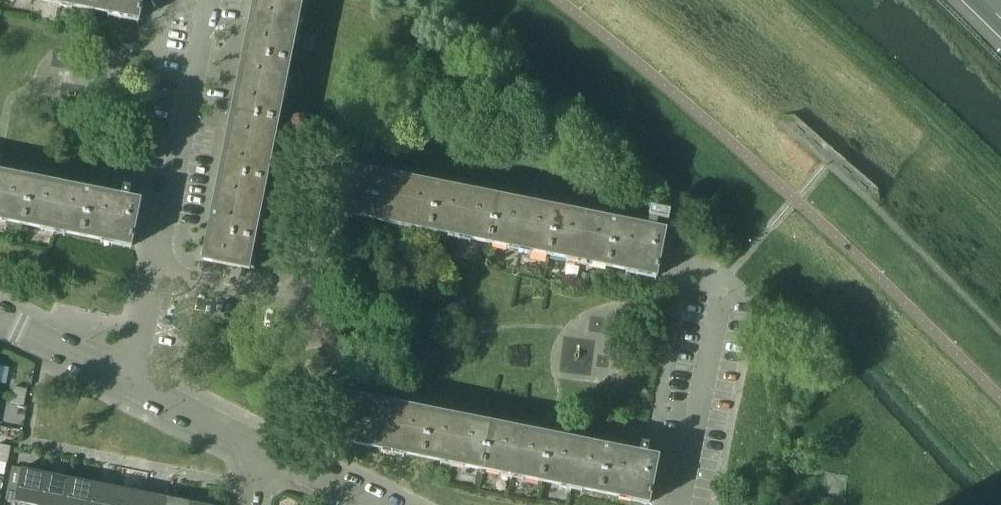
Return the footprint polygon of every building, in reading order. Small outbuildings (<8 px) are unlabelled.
[(143,0),(39,0),(139,20),(143,0)] [(255,23),(210,249),(204,248),(202,261),(249,270),(303,0),(260,0),(255,23)] [(647,225),(647,226),(646,228),(635,226),(635,229),(361,174),(362,168),(350,166),(340,213),(657,277),(667,229),(647,225)] [(0,177),(0,220),(132,247),(141,199),(130,197),(133,181),(129,180),(129,179),(111,175),(111,177),(114,178),(110,199),(0,177)] [(670,212),(646,207),(644,216),(669,221),(670,212)] [(581,271),(580,279),(588,281),(589,273),(581,271)] [(13,387),(12,395),(24,398),(26,390),(13,387)] [(628,455),(354,400),(355,395),(343,392),(333,440),(650,503),(659,455),(648,453),(651,437),(647,436),(647,435),(629,432),(629,433),(632,434),(628,455)] [(24,398),(12,395),(10,403),(23,406),(24,398)] [(8,455),(10,447),(0,445),(0,453),(8,455)] [(0,453),(0,462),(7,463),(8,455),(0,453)] [(18,485),(15,501),(34,504),(40,504),(47,474),(21,469),(18,485)] [(47,474),(40,504),(65,504),(70,479),(47,474)] [(70,479),(65,504),(90,504),(94,483),(70,479)] [(94,483),(90,504),(116,504),(119,488),(94,483)] [(15,501),(18,485),(10,484),(6,504),(11,504),(14,504),(15,501)] [(119,488),(116,504),(140,504),(143,493),(119,488)] [(143,493),(140,504),(165,504),(166,498),(143,493)]
